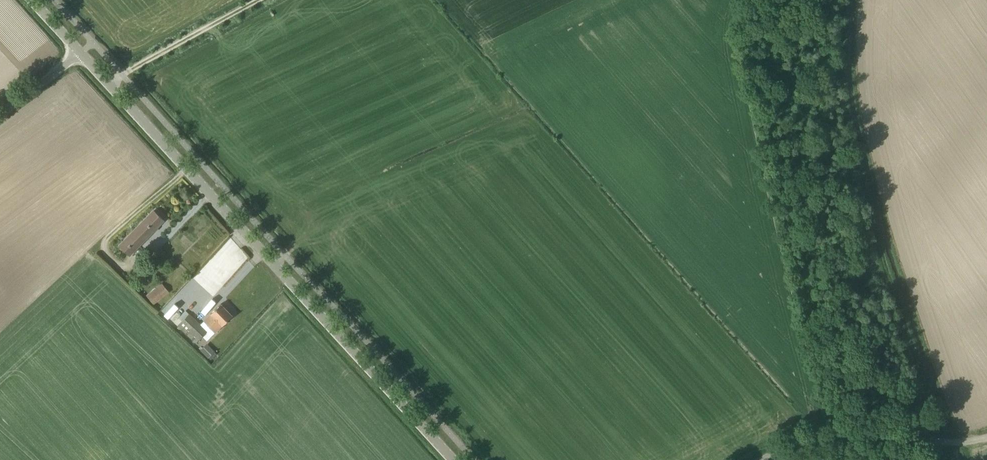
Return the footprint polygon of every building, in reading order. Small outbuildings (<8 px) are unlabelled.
[(129,255),(164,220),(154,210),(135,229),(123,241),(118,245),(129,255)] [(228,237),(199,271),(205,276),(214,265),(221,270),(213,279),(222,287),(249,255),(228,237)] [(153,304),(169,291),(162,282),(145,295),(153,304)] [(181,289),(157,311),(163,317),(165,315),(169,319),(180,308),(176,303),(186,294),(181,289)] [(215,333),(232,315),(220,303),(203,320),(204,320),(211,328),(215,333)] [(181,321),(176,326),(195,344),(208,332),(200,324),(189,313),(188,314),(181,321)] [(206,359),(211,353),(203,347),(198,352),(206,359)]
